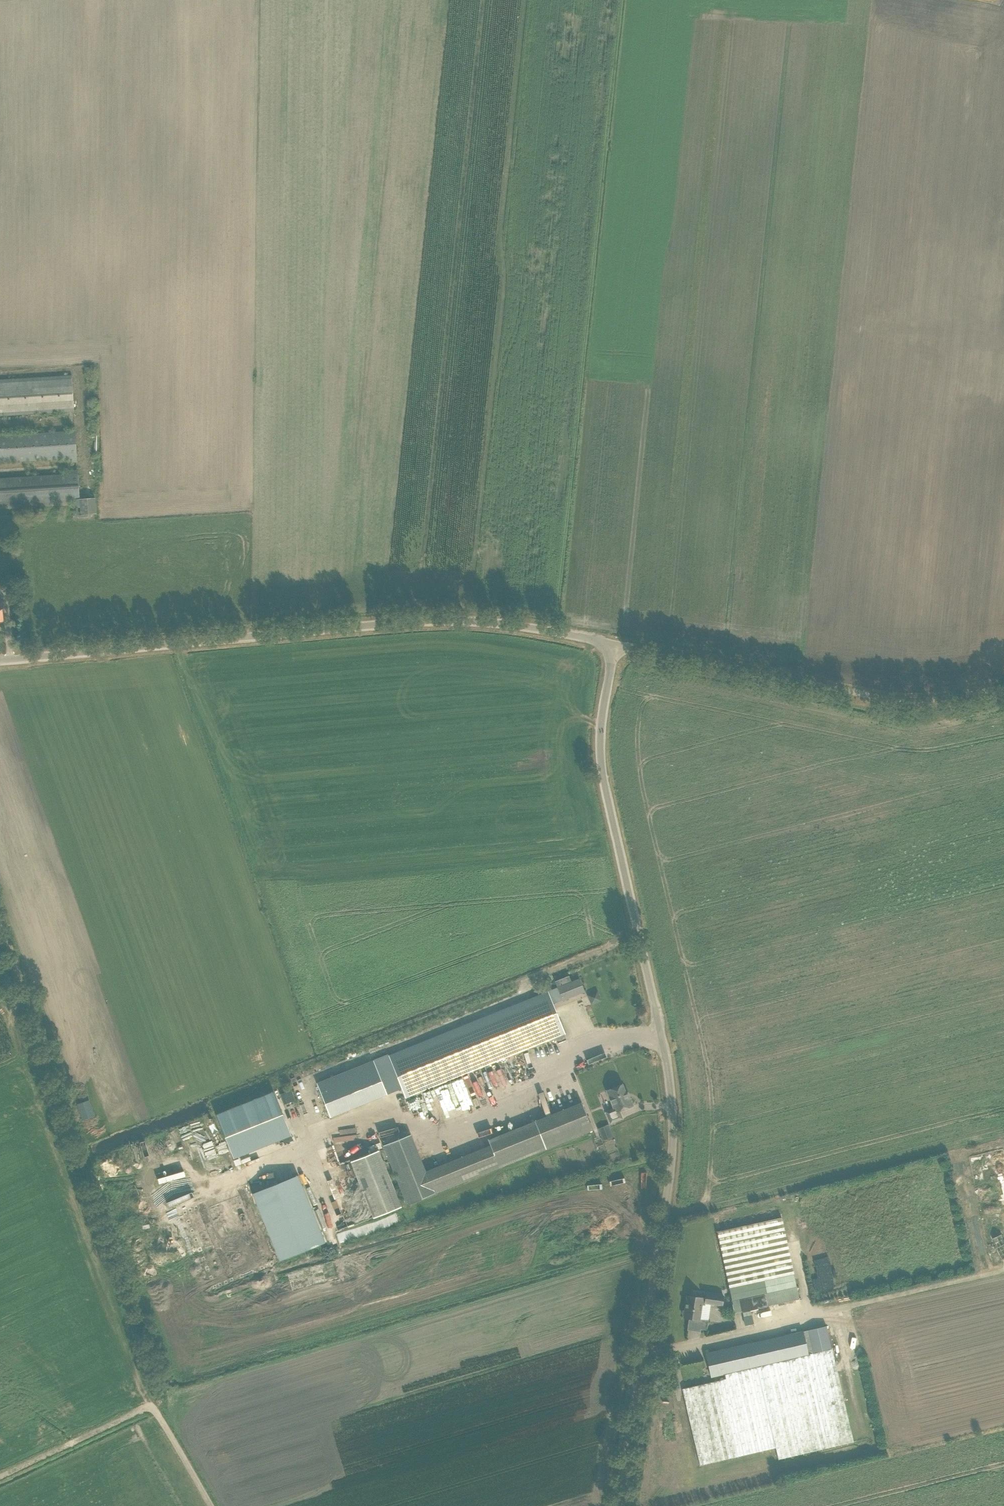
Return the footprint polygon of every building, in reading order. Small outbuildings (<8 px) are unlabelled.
[(74,411),(71,376),(0,380),(0,415),(74,411)] [(71,457),(77,457),(75,432),(0,436),(0,461),(71,457)] [(70,505),(70,499),(73,499),(79,499),(78,474),(72,474),(0,479),(0,509),(70,505)] [(96,500),(80,501),(81,507),(82,515),(97,514),(96,500)] [(562,1000),(585,991),(579,978),(557,987),(562,1000)] [(564,1034),(565,1034),(548,991),(389,1055),(406,1097),(552,1038),(553,1040),(555,1039),(557,1043),(566,1040),(564,1034)] [(375,1060),(317,1079),(329,1114),(387,1095),(375,1060)] [(627,1092),(626,1093),(622,1084),(606,1090),(614,1109),(606,1112),(610,1123),(622,1118),(619,1111),(633,1106),(627,1092)] [(284,1103),(295,1099),(291,1089),(280,1093),(284,1103)] [(544,1150),(593,1130),(581,1102),(532,1122),(544,1150)] [(603,1141),(613,1136),(608,1124),(598,1129),(603,1141)] [(373,1218),(401,1207),(378,1150),(351,1161),(373,1218)] [(298,1175),(253,1193),(280,1261),(325,1242),(298,1175)] [(494,1197),(504,1194),(501,1186),(492,1189),(494,1197)] [(348,1236),(345,1237),(345,1231),(337,1232),(338,1242),(348,1241),(348,1236)] [(683,1310),(682,1314),(684,1315),(684,1317),(699,1320),(702,1320),(701,1328),(707,1329),(710,1303),(722,1305),(723,1296),(706,1293),(705,1298),(687,1295),(685,1310),(683,1310)] [(768,1307),(765,1294),(738,1299),(741,1313),(768,1307)] [(705,1351),(711,1377),(724,1374),(725,1379),(682,1388),(699,1465),(775,1448),(778,1459),(853,1442),(826,1326),(803,1331),(802,1330),(776,1336),(782,1359),(760,1364),(755,1344),(754,1342),(709,1353),(708,1350),(705,1351)]
